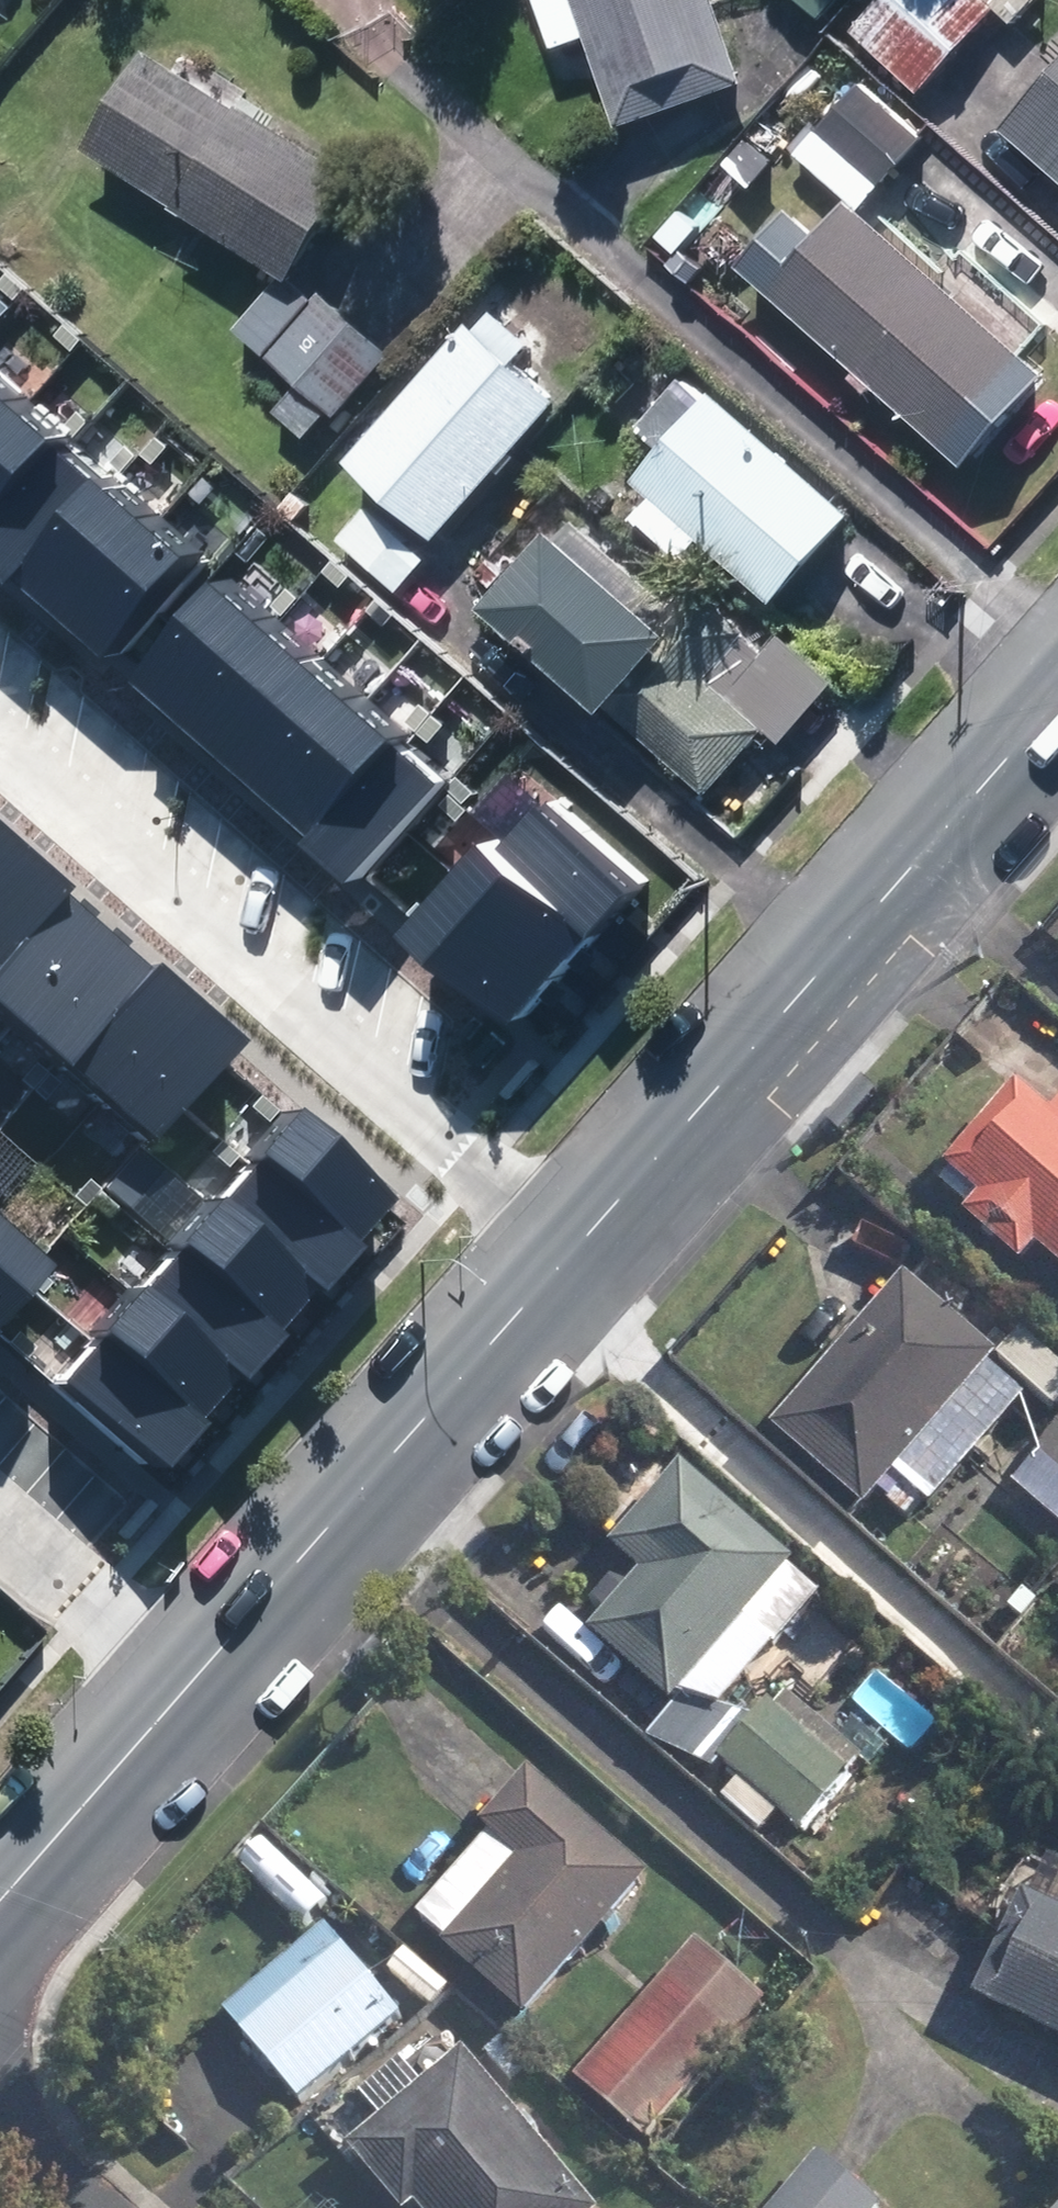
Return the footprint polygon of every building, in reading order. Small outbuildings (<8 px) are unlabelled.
[(632,115),(751,73),(725,0),(549,0),(564,41),(600,27),(632,115)] [(833,22),(853,0),(808,0),(833,22)] [(931,100),(1006,12),(993,0),(893,0),(860,38),(931,100)] [(94,130),(298,262),(359,167),(156,35),(94,130)] [(826,134),(892,192),(935,141),(869,85),(826,134)] [(1020,141),(1057,172),(1057,94),(1020,141)] [(785,299),(961,455),(1041,365),(863,210),(785,299)] [(287,414),(317,440),(338,415),(347,423),(402,359),(330,298),(323,306),(294,281),(248,334),(310,387),(287,414)] [(362,469),(449,547),(572,411),(527,371),(547,349),(503,311),(362,469)] [(1,350),(0,351),(0,533),(128,650),(220,550),(1,350)] [(649,490),(784,611),(863,523),(726,399),(721,407),(695,384),(652,432),(679,457),(649,490)] [(292,513),(305,523),(318,509),(305,499),(292,513)] [(349,544),(409,598),(441,563),(381,508),(349,544)] [(783,621),(738,674),(715,654),(746,620),(693,572),(672,598),(576,517),(509,595),(554,632),(718,769),(773,705),(791,722),(837,667),(783,621)] [(423,726),(243,570),(159,666),(339,822),(338,831),(376,865),(459,770),(417,734),(423,726)] [(522,834),(505,819),(424,912),(534,1009),(651,876),(557,793),(522,834)] [(140,1135),(228,1037),(0,834),(0,1010),(140,1135)] [(1039,1258),(1051,1244),(1057,1250),(1057,1104),(1035,1085),(951,1181),(1039,1258)] [(257,1157),(361,1246),(401,1199),(296,1112),(257,1157)] [(219,1201),(321,1287),(328,1293),(368,1247),(361,1246),(257,1157),(219,1201)] [(173,1243),(182,1247),(284,1332),(321,1287),(219,1201),(213,1196),(173,1243)] [(2,1217),(0,1219),(0,1321),(52,1262),(2,1217)] [(142,1295),(241,1376),(250,1383),(289,1335),(284,1332),(182,1247),(142,1295)] [(898,1500),(918,1518),(935,1500),(943,1507),(1038,1396),(1002,1365),(1011,1354),(922,1278),(789,1431),(878,1507),(906,1475),(913,1482),(898,1500)] [(136,1290),(98,1336),(202,1423),(241,1376),(142,1295),(136,1290)] [(98,1336),(56,1386),(164,1475),(205,1425),(202,1423),(98,1336)] [(1057,1512),(1057,1439),(1022,1482),(1057,1512)] [(639,1593),(604,1631),(680,1696),(804,1558),(696,1467),(625,1549),(654,1573),(639,1593)] [(947,1590),(985,1621),(1013,1588),(975,1556),(947,1590)] [(1057,1605),(1057,1568),(1040,1588),(1057,1605)] [(790,1691),(734,1753),(810,1821),(866,1757),(790,1691)] [(456,1948),(539,2018),(662,1874),(541,1773),(495,1826),(502,1831),(429,1917),(460,1944),(456,1948)] [(989,1998),(1057,2031),(1057,1908),(1038,1898),(989,1998)] [(233,2013),(309,2102),(414,2014),(336,1924),(233,2013)] [(589,2081),(658,2140),(778,2003),(710,1943),(589,2081)] [(494,2050),(519,2079),(536,2065),(511,2035),(494,2050)] [(432,2207),(604,2207),(473,2053),(435,2086),(413,2060),(371,2096),(393,2121),(361,2148),(412,2207),(425,2207),(429,2205),(432,2207)] [(891,2206),(830,2153),(782,2207),(889,2207),(891,2206)]
